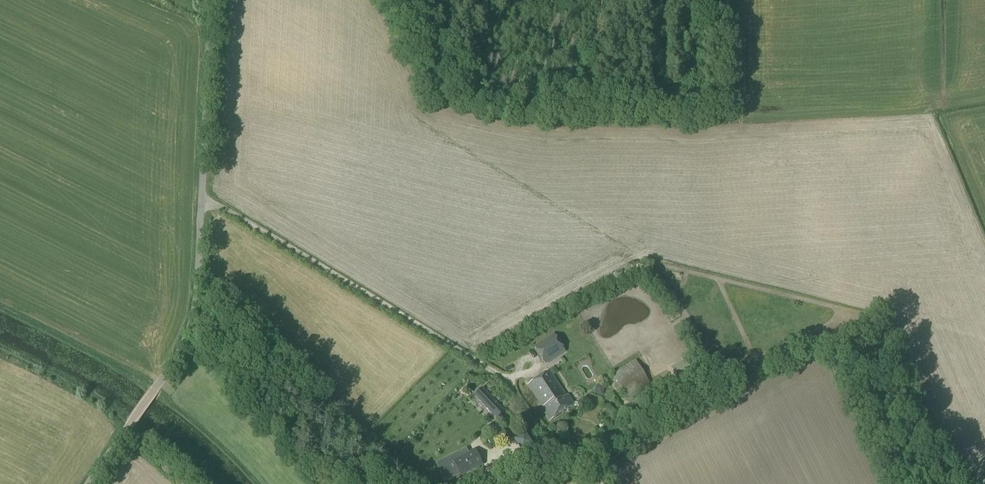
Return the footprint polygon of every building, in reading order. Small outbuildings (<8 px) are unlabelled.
[(533,347),(537,353),(545,365),(565,352),(553,334),(533,347)] [(626,398),(650,384),(635,360),(612,374),(626,398)] [(549,421),(574,405),(567,395),(565,396),(549,371),(528,385),(542,408),(541,409),(549,421)] [(482,388),(474,396),(496,420),(504,412),(482,388)] [(474,425),(478,433),(486,429),(482,421),(474,425)] [(458,474),(460,477),(483,466),(475,449),(452,461),(452,462),(440,468),(446,480),(458,474)]
